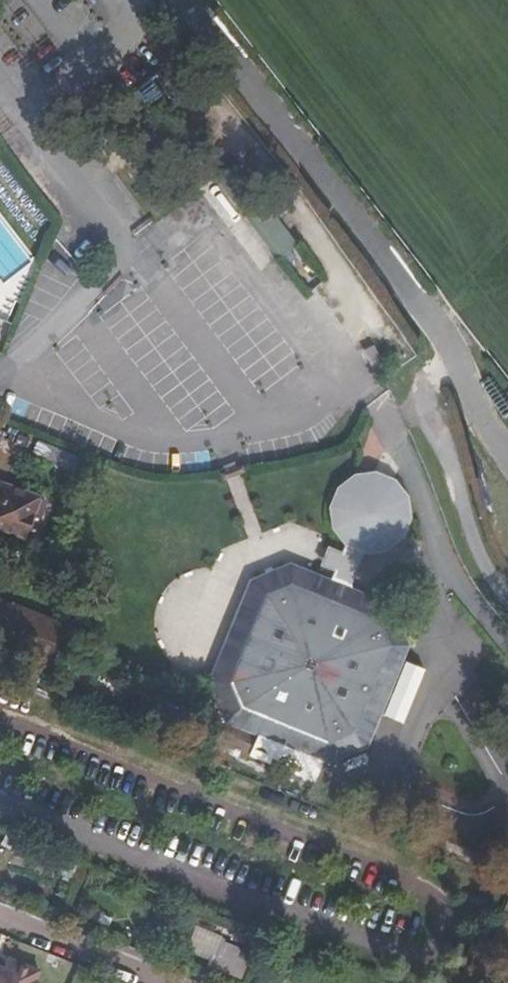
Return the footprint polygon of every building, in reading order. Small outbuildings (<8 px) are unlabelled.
[(220,176),(280,254),(294,244),(233,164),(220,176)] [(374,363),(371,365),(380,380),(383,378),(374,363)] [(380,380),(371,365),(367,368),(375,382),(380,380)] [(353,581),(364,548),(390,557),(415,486),(347,462),(321,534),(327,536),(316,568),(353,581)] [(22,538),(35,503),(0,488),(0,529),(22,538)] [(313,497),(310,503),(319,508),(322,502),(313,497)] [(400,623),(396,612),(392,603),(290,562),(248,579),(207,683),(222,720),(327,762),(367,747),(409,643),(402,626),(400,623)] [(51,664),(65,627),(0,601),(0,644),(51,664)] [(405,607),(396,612),(400,623),(410,619),(405,607)] [(402,626),(409,643),(411,649),(421,644),(411,622),(402,626)] [(3,962),(0,971),(0,972),(7,975),(10,965),(3,962)] [(40,978),(10,965),(7,975),(0,972),(0,982),(38,982),(40,978)]
